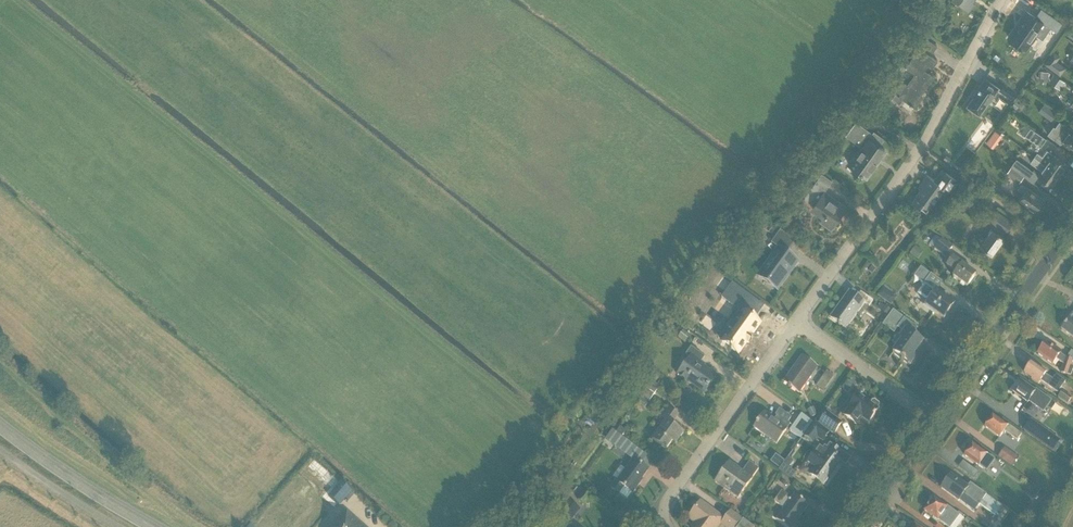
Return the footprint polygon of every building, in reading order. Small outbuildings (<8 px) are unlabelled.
[(968,9),(974,1),(973,0),(955,0),(968,9)] [(1026,12),(1008,38),(1024,49),(1035,34),(1042,39),(1050,27),(1026,11),(1026,12)] [(932,52),(935,46),(936,45),(926,37),(921,44),(932,52)] [(923,96),(921,94),(934,77),(924,70),(928,64),(932,67),(937,60),(919,47),(904,67),(914,74),(907,84),(901,80),(894,89),(897,91),(900,93),(898,96),(915,108),(923,96)] [(1065,70),(1057,64),(1060,59),(1055,55),(1047,65),(1061,76),(1065,70)] [(967,106),(979,114),(988,101),(989,102),(998,88),(985,78),(973,96),(973,97),(967,106)] [(999,90),(1012,99),(1017,91),(1004,83),(999,90)] [(1057,113),(1044,103),(1037,111),(1051,121),(1057,113)] [(1047,134),(1049,135),(1051,137),(1060,144),(1062,142),(1069,147),(1071,145),(1072,147),(1072,131),(1071,130),(1063,124),(1059,121),(1055,127),(1053,126),(1047,134)] [(855,151),(847,163),(866,177),(885,150),(879,146),(884,139),(873,131),(872,133),(862,125),(851,140),(861,147),(856,153),(855,151)] [(1046,139),(1030,127),(1024,135),(1040,146),(1046,139)] [(995,130),(990,137),(995,140),(1000,134),(995,130)] [(1034,156),(1060,175),(1067,165),(1046,150),(1042,156),(1037,152),(1034,156)] [(1052,186),(1060,175),(1034,156),(1030,162),(1040,169),(1036,174),(1052,186)] [(1025,176),(1030,169),(1016,159),(1011,166),(1025,176)] [(1019,182),(1024,176),(1010,166),(1006,172),(1019,182)] [(925,183),(912,201),(919,206),(922,203),(928,208),(943,188),(948,192),(952,186),(957,180),(943,170),(939,176),(935,181),(927,175),(923,181),(925,183)] [(824,191),(832,180),(822,172),(803,198),(813,205),(811,209),(822,217),(820,221),(830,228),(846,206),(824,191)] [(868,190),(879,176),(873,172),(863,186),(868,190)] [(1029,207),(1033,211),(1043,198),(1027,187),(1027,188),(1021,184),(1017,189),(1023,193),(1018,199),(1029,207)] [(957,201),(954,206),(963,210),(965,206),(957,201)] [(980,244),(991,253),(1003,237),(999,234),(1002,230),(1005,232),(1012,222),(996,211),(989,220),(995,224),(992,229),(992,228),(980,244)] [(760,229),(769,234),(772,229),(764,223),(760,229)] [(953,247),(946,242),(942,239),(934,250),(945,258),(953,247)] [(778,289),(797,262),(783,252),(764,278),(778,289)] [(966,287),(975,275),(952,258),(946,266),(955,273),(952,277),(966,287)] [(935,292),(942,283),(920,267),(914,277),(926,285),(919,294),(929,301),(925,306),(943,319),(954,305),(935,292)] [(747,311),(755,300),(732,284),(721,299),(728,304),(731,300),(747,311)] [(857,296),(849,291),(830,317),(846,329),(864,303),(869,306),(873,300),(860,292),(857,296)] [(903,333),(900,337),(897,334),(891,342),(897,346),(892,352),(910,365),(916,357),(913,355),(922,342),(913,335),(918,328),(893,310),(882,325),(894,333),(897,328),(903,333)] [(729,331),(722,342),(738,354),(747,342),(748,343),(752,337),(751,336),(760,324),(743,312),(735,323),(731,320),(725,328),(729,331)] [(1072,319),(1069,317),(1061,328),(1072,337),(1072,317),(1072,319)] [(693,332),(695,328),(689,324),(686,327),(693,332)] [(683,330),(678,337),(684,342),(690,335),(683,330)] [(1053,347),(1052,348),(1046,343),(1037,354),(1052,364),(1056,359),(1063,365),(1061,372),(1071,376),(1072,371),(1069,370),(1072,361),(1068,360),(1060,353),(1061,352),(1053,347)] [(711,382),(716,376),(700,364),(705,357),(691,347),(685,354),(690,357),(677,375),(685,381),(686,380),(702,392),(710,381),(711,382)] [(798,392),(816,367),(802,356),(784,382),(798,392)] [(1047,373),(1035,364),(1033,367),(1030,365),(1024,372),(1032,378),(1030,380),(1038,385),(1041,381),(1057,393),(1065,382),(1055,375),(1052,379),(1045,374),(1047,373)] [(816,385),(823,390),(833,376),(827,371),(816,385)] [(1020,380),(1012,391),(1027,403),(1029,400),(1035,404),(1044,410),(1050,401),(1036,390),(1035,391),(1020,380)] [(657,391),(647,383),(642,390),(648,395),(645,399),(649,402),(657,391)] [(1062,391),(1058,397),(1067,404),(1071,398),(1062,391)] [(870,404),(857,394),(848,407),(851,409),(845,416),(856,424),(862,416),(869,422),(878,409),(877,408),(878,406),(878,404),(874,401),(872,401),(870,404)] [(1057,407),(1051,413),(1057,419),(1063,413),(1057,407)] [(666,420),(652,439),(666,449),(674,437),(678,440),(683,432),(672,424),(678,415),(669,408),(662,417),(666,420)] [(773,420),(764,413),(754,427),(776,443),(790,424),(788,422),(791,417),(779,409),(775,415),(776,416),(773,420)] [(841,422),(826,411),(818,422),(834,433),(841,422)] [(800,441),(812,424),(801,416),(789,433),(800,441)] [(993,416),(985,427),(1000,438),(1004,431),(1017,440),(1021,434),(1008,424),(1007,426),(993,416)] [(1046,447),(1053,437),(1031,421),(1024,431),(1046,447)] [(823,441),(829,433),(815,422),(804,437),(811,442),(816,436),(823,441)] [(616,442),(631,453),(635,447),(620,436),(616,442)] [(815,450),(807,461),(814,467),(809,474),(824,484),(840,461),(836,458),(841,451),(830,443),(827,447),(824,445),(823,448),(819,446),(816,451),(815,450)] [(972,444),(964,455),(978,465),(979,465),(983,468),(990,457),(972,444)] [(1018,458),(1004,447),(998,456),(1012,467),(1018,458)] [(775,456),(771,462),(779,467),(783,461),(775,456)] [(637,483),(647,469),(633,458),(617,480),(616,479),(610,487),(619,494),(619,493),(627,498),(631,492),(632,492),(638,484),(637,483)] [(742,472),(729,462),(715,482),(737,498),(759,468),(749,462),(742,472)] [(1002,506),(978,489),(970,483),(968,486),(951,474),(941,488),(959,501),(964,493),(995,515),(1002,506)] [(329,496),(339,505),(351,491),(341,482),(329,496)] [(577,498),(583,503),(591,494),(585,488),(577,498)] [(786,526),(792,526),(808,505),(794,494),(790,499),(787,496),(788,495),(781,491),(774,501),(783,508),(775,519),(786,526)] [(933,498),(924,510),(939,521),(947,526),(951,526),(959,515),(947,506),(946,507),(933,498)] [(557,512),(568,522),(579,509),(568,499),(557,512)] [(698,526),(718,526),(722,523),(728,526),(735,526),(740,520),(729,512),(723,520),(712,512),(712,513),(699,503),(689,517),(699,525),(698,526)] [(332,526),(366,526),(347,510),(332,526)] [(736,526),(754,526),(743,519),(736,526)]
